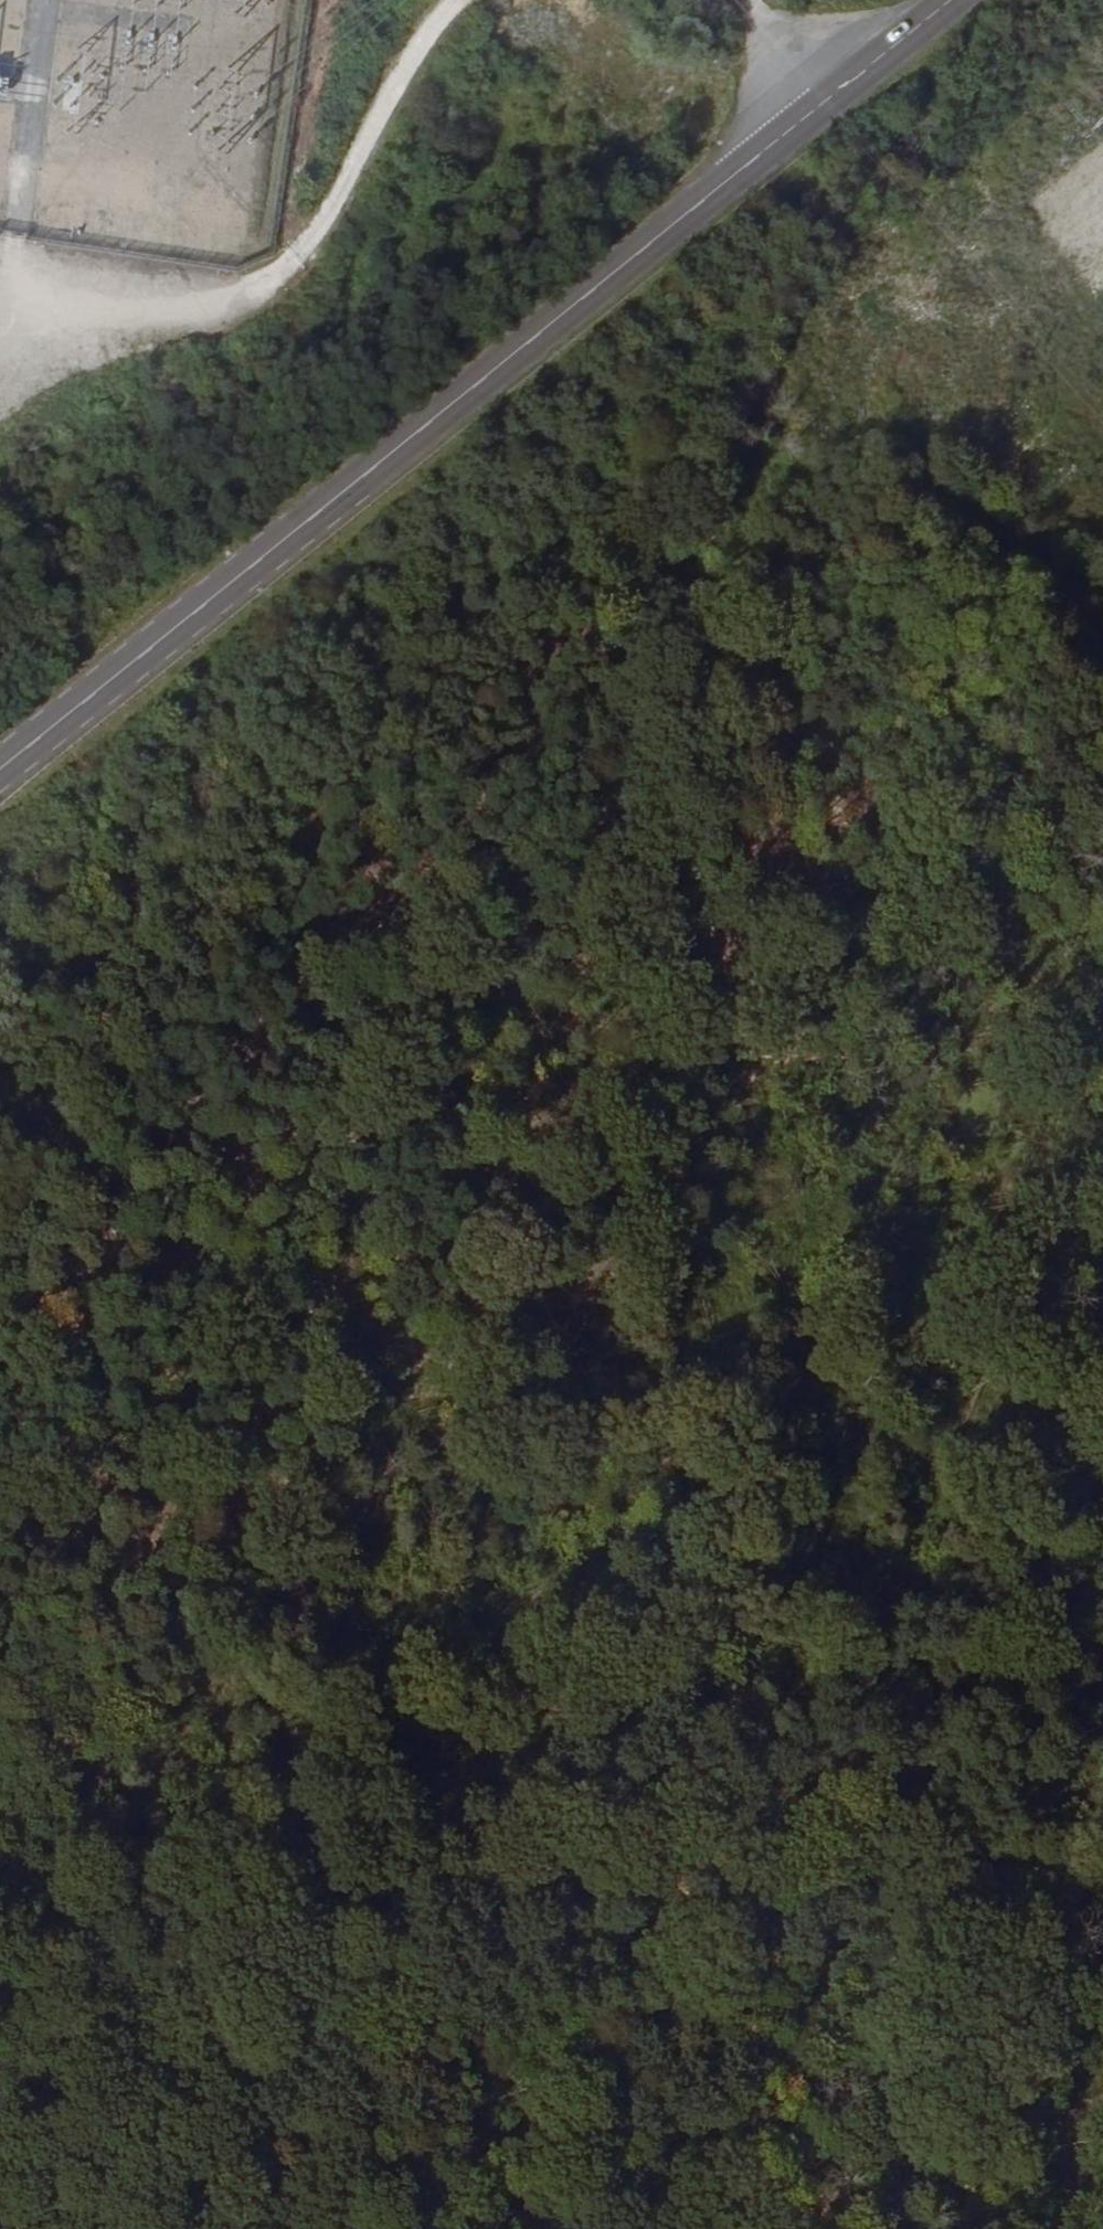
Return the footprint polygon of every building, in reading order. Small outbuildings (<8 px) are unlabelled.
[(10,98),(10,71),(0,72),(0,99),(10,98)] [(82,242),(91,208),(75,204),(66,237),(82,242)]
